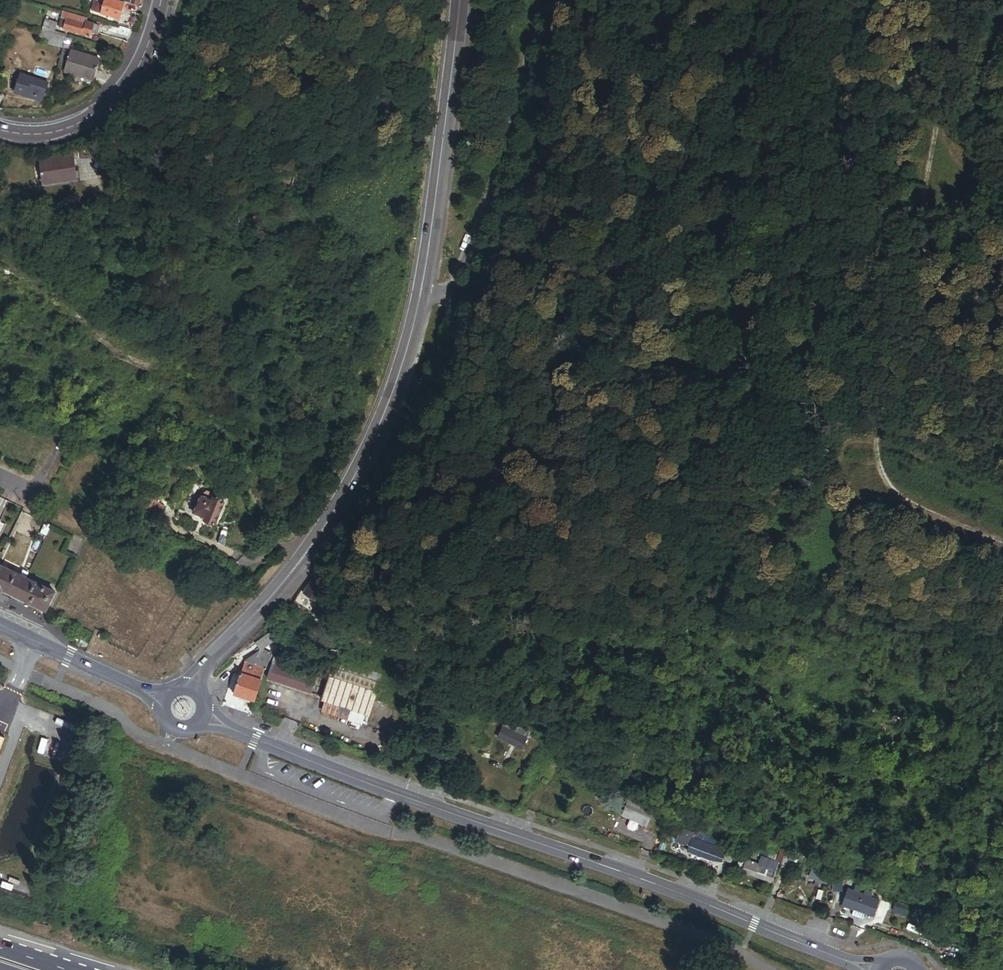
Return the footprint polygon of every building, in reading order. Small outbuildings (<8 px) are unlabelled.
[(124,0),(93,0),(91,7),(102,10),(101,13),(107,15),(114,17),(119,18),(124,0)] [(99,26),(99,25),(94,23),(94,22),(87,20),(88,17),(63,10),(58,26),(90,36),(91,32),(97,33),(99,26)] [(132,28),(101,19),(99,25),(99,26),(109,29),(108,31),(129,37),(132,28)] [(53,32),(56,23),(45,20),(43,29),(53,32)] [(53,32),(43,29),(40,37),(63,43),(65,35),(53,32)] [(69,45),(71,37),(65,35),(63,43),(58,61),(62,62),(67,45),(69,45)] [(94,78),(99,59),(70,51),(66,70),(94,78)] [(43,94),(47,81),(20,72),(13,91),(24,95),(26,88),(43,94)] [(41,100),(43,94),(26,88),(24,95),(41,100)] [(76,175),(72,150),(39,155),(43,180),(76,175)] [(216,522),(225,499),(214,495),(213,498),(201,493),(194,510),(206,515),(205,518),(216,522)] [(148,506),(163,514),(167,506),(163,504),(165,501),(154,495),(148,506)] [(49,533),(54,524),(48,521),(43,529),(49,533)] [(0,564),(0,588),(2,589),(47,608),(55,588),(25,575),(20,573),(0,564)] [(321,595),(326,589),(312,580),(303,593),(321,605),(325,598),(321,595)] [(263,649),(280,636),(274,629),(255,643),(260,650),(263,649)] [(270,656),(271,652),(263,649),(260,650),(245,661),(266,668),(270,656)] [(345,671),(384,683),(389,667),(350,655),(345,671)] [(270,669),(274,657),(270,656),(266,668),(270,669)] [(274,657),(267,678),(311,692),(318,672),(274,657)] [(254,701),(266,668),(245,661),(234,694),(254,701)] [(379,692),(330,676),(322,699),(328,701),(366,713),(371,715),(379,692)] [(366,713),(328,701),(324,711),(363,723),(366,713)] [(522,749),(530,732),(506,720),(498,737),(522,749)] [(662,816),(666,805),(658,802),(657,803),(640,796),(637,803),(630,800),(623,816),(631,820),(639,823),(647,827),(653,812),(662,816)] [(636,830),(639,823),(631,820),(628,827),(629,830),(633,831),(636,830)] [(716,847),(717,843),(710,841),(710,838),(694,833),(694,835),(682,830),(680,835),(678,835),(676,842),(689,846),(688,852),(711,860),(713,855),(723,858),(726,851),(716,847)] [(731,861),(734,851),(727,848),(726,851),(723,859),(731,861)] [(789,867),(794,854),(782,850),(778,861),(782,863),(782,864),(789,867)] [(771,882),(778,863),(761,857),(759,865),(747,861),(743,872),(771,882)] [(737,870),(743,872),(746,863),(740,861),(737,870)] [(831,872),(813,866),(809,878),(826,884),(831,872)] [(842,876),(834,875),(833,891),(841,892),(842,876)] [(874,917),(880,901),(870,897),(872,893),(866,891),(864,895),(859,893),(860,889),(855,887),(854,891),(848,889),(842,905),(874,917)] [(897,903),(894,911),(915,919),(918,911),(897,903)]
